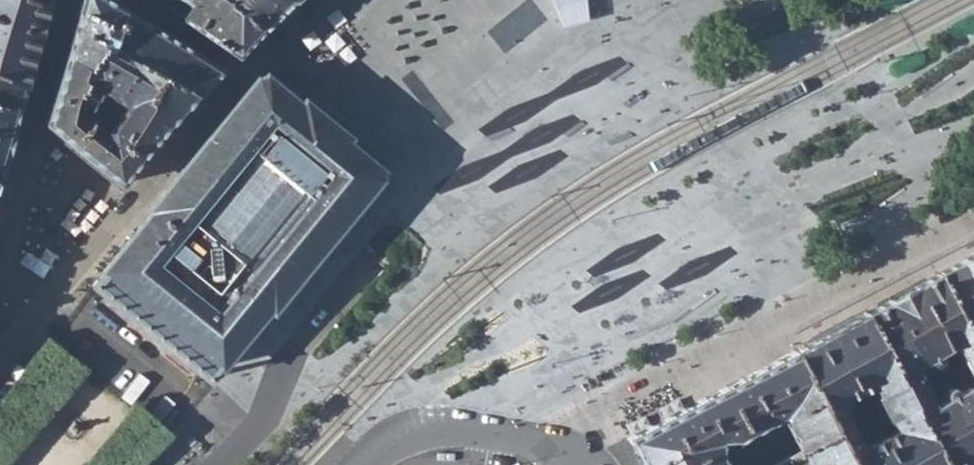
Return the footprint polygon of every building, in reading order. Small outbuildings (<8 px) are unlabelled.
[(24,85),(47,5),(33,0),(0,0),(0,76),(24,85)] [(212,78),(222,68),(149,23),(109,0),(81,0),(45,121),(119,183),(166,127),(189,102),(195,96),(203,87),(212,78)] [(213,0),(182,0),(189,5),(181,16),(237,55),(260,32),(213,0)] [(290,2),(288,0),(213,0),(260,32),(290,2)] [(562,27),(589,22),(589,1),(588,0),(551,0),(562,27)] [(297,9),(290,2),(260,32),(267,39),(297,9)] [(256,79),(255,79),(250,85),(244,93),(149,209),(152,211),(103,271),(104,272),(98,279),(96,279),(91,285),(210,381),(215,375),(214,374),(220,365),(222,366),(270,307),(273,309),(379,180),(378,178),(380,170),(380,169),(346,141),(348,137),(346,134),(351,127),(312,95),(306,102),(303,100),(300,103),(264,75),(263,76),(256,79)] [(24,85),(0,76),(0,103),(18,108),(24,85)] [(10,136),(18,108),(0,103),(0,174),(10,136)] [(938,274),(973,340),(973,255),(938,274)] [(973,360),(973,340),(938,274),(864,313),(908,395),(924,386),(914,368),(927,361),(928,362),(930,363),(932,363),(935,363),(937,362),(938,360),(939,358),(940,356),(939,354),(956,345),(965,364),(973,360)] [(817,338),(794,350),(837,431),(855,464),(945,464),(908,395),(864,313),(817,338)] [(837,431),(794,350),(682,409),(628,438),(642,464),(727,464),(719,452),(720,440),(736,437),(778,417),(783,420),(800,451),(837,431)] [(965,364),(973,379),(973,360),(965,364)] [(945,464),(970,464),(973,463),(973,382),(959,390),(958,388),(957,387),(955,386),(954,385),(951,385),(949,386),(947,387),(945,389),(945,392),(945,395),(946,397),(934,403),(924,386),(908,395),(945,464)] [(837,431),(800,451),(773,464),(855,464),(837,431)]
